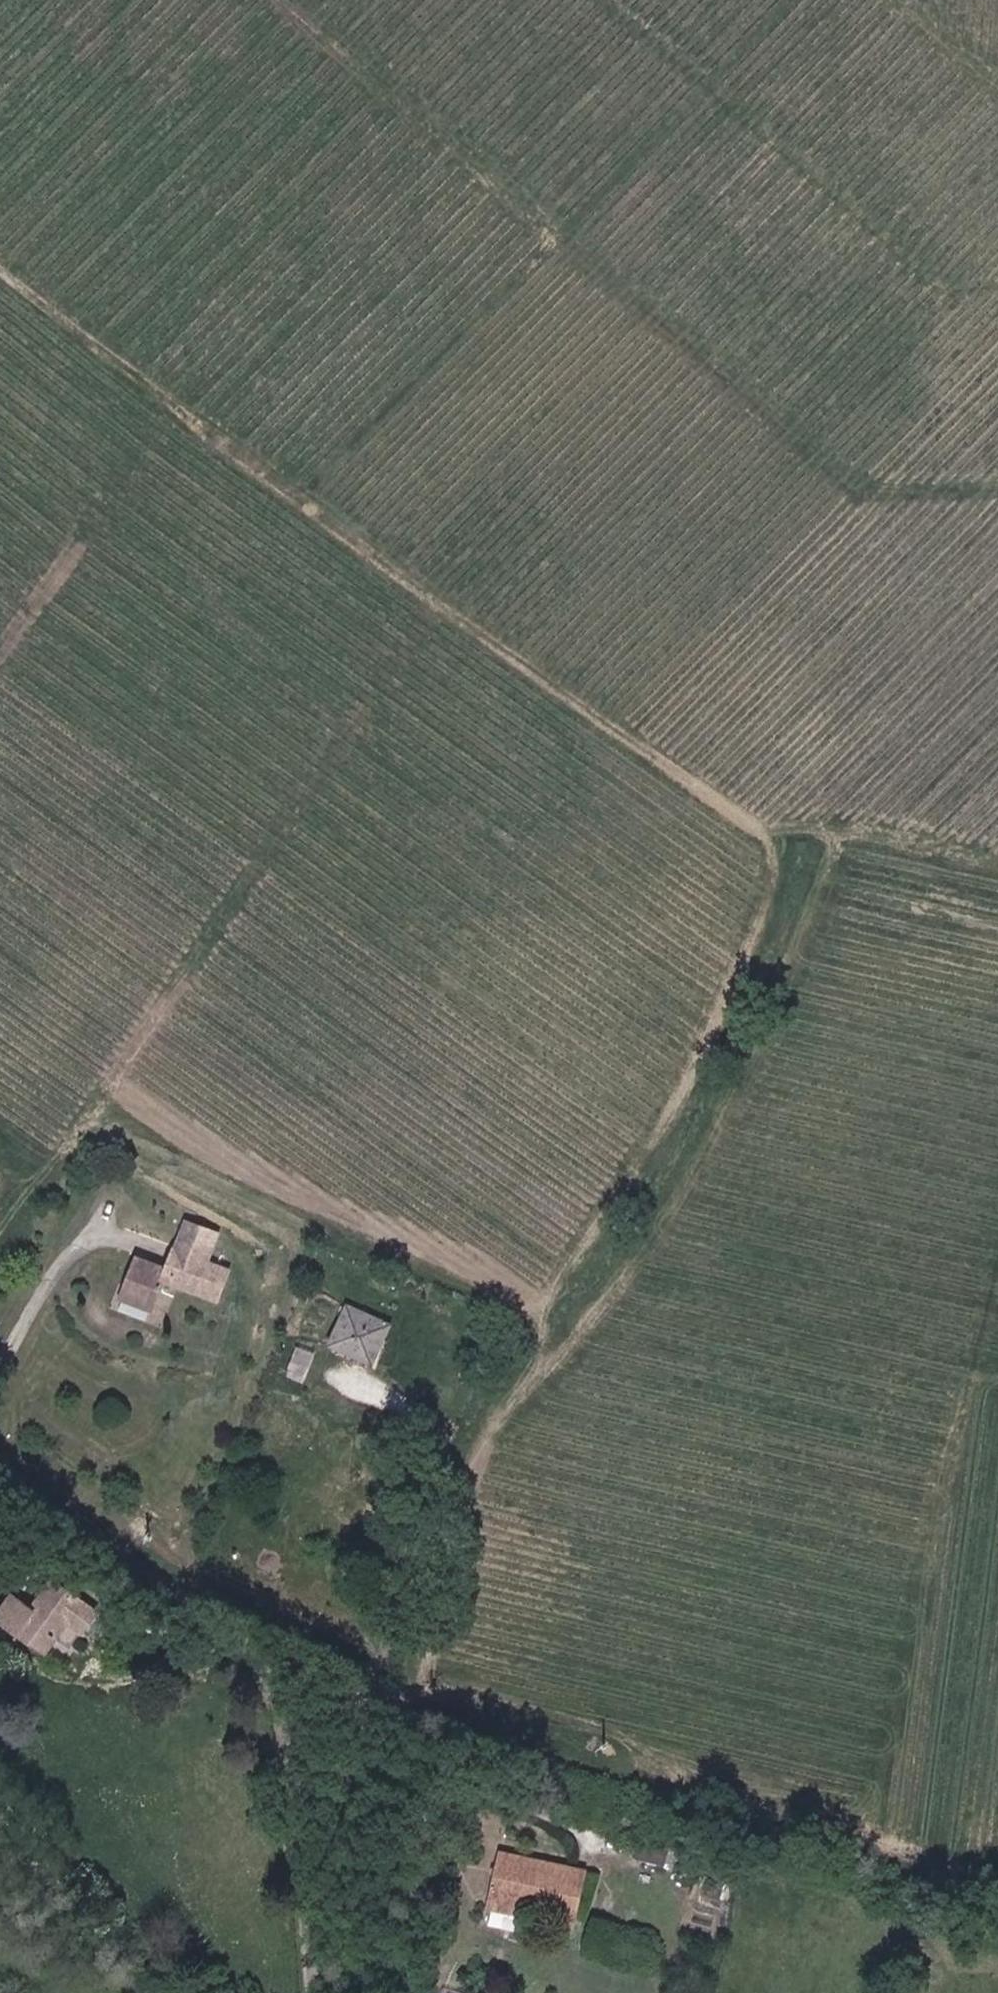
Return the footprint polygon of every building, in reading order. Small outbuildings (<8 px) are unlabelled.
[(168,1269),(141,1254),(120,1292),(149,1308),(165,1280),(214,1308),(230,1280),(179,1251),(168,1269)] [(393,1332),(352,1308),(327,1347),(369,1372),(393,1332)] [(14,1613),(59,1652),(69,1641),(81,1650),(107,1620),(68,1586),(47,1610),(29,1596),(14,1613)] [(522,1908),(523,1900),(543,1903),(542,1916),(574,1920),(580,1866),(492,1855),(487,1902),(522,1908)] [(520,1918),(522,1908),(487,1902),(485,1912),(520,1918)]
